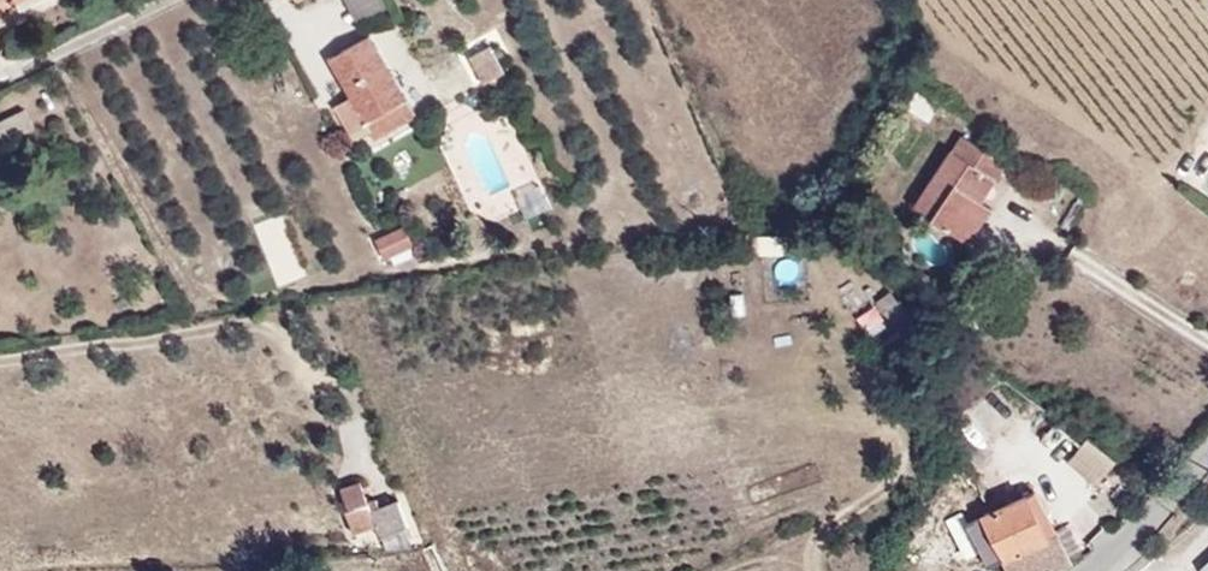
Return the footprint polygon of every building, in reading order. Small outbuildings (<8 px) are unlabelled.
[(0,5),(0,14),(26,0),(9,0),(0,5)] [(387,5),(385,0),(345,0),(355,21),(387,5)] [(378,109),(355,67),(371,59),(357,34),(312,57),(331,97),(315,105),(335,143),(352,134),(357,144),(403,121),(393,102),(378,109)] [(497,87),(482,56),(456,68),(472,98),(497,87)] [(393,102),(371,59),(355,67),(378,109),(393,102)] [(914,93),(908,108),(929,117),(935,102),(914,93)] [(25,107),(0,119),(0,129),(5,140),(35,125),(25,107)] [(988,195),(1006,152),(954,132),(922,213),(973,233),(980,215),(992,219),(1000,200),(988,195)] [(516,187),(523,214),(547,208),(540,181),(516,187)] [(277,287),(306,276),(281,212),(252,223),(277,287)] [(984,238),(992,219),(980,215),(973,233),(984,238)] [(384,260),(415,245),(404,222),(373,236),(384,260)] [(874,299),(887,317),(904,305),(890,287),(874,299)] [(874,300),(854,311),(868,337),(888,326),(874,300)] [(977,445),(1022,402),(981,359),(936,403),(977,445)] [(1039,433),(1065,454),(1078,439),(1052,417),(1039,433)] [(1056,532),(1029,485),(1022,488),(1018,496),(1043,539),(1056,532)] [(375,529),(370,516),(369,517),(366,509),(358,489),(339,496),(347,516),(344,518),(352,538),(375,529)] [(1018,496),(1006,497),(963,522),(987,564),(1002,556),(1011,570),(1044,570),(1070,557),(1056,532),(1043,539),(1018,496)] [(374,505),(366,509),(369,517),(370,516),(377,514),(374,505)] [(405,532),(394,507),(377,514),(370,516),(380,541),(405,532)] [(1185,569),(1186,570),(1207,570),(1207,551),(1185,569)]
